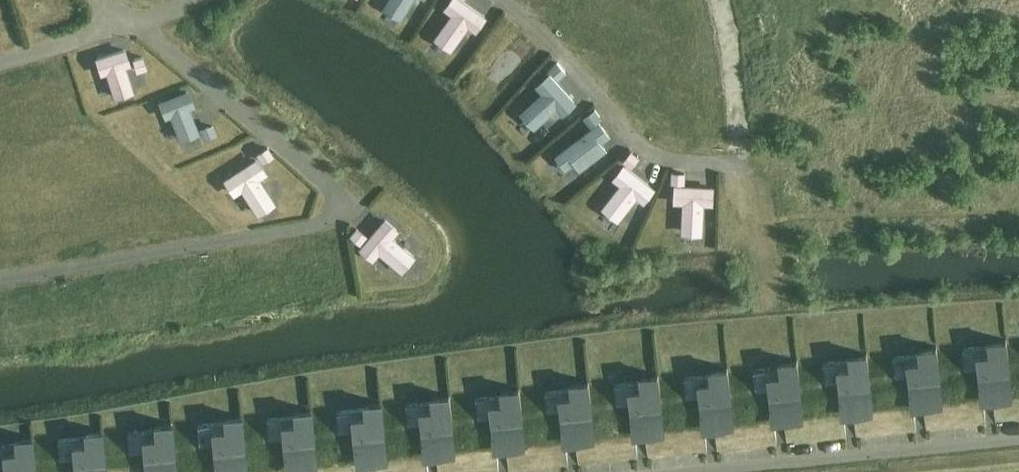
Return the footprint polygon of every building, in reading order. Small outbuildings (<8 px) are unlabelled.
[(28,9),(49,4),(48,0),(25,0),(28,9)] [(401,16),(411,0),(390,0),(386,7),(401,16)] [(451,48),(468,23),(476,29),(484,17),(461,0),(452,0),(447,8),(454,13),(437,37),(451,48)] [(134,61),(145,57),(141,44),(130,48),(134,61)] [(128,63),(124,49),(96,58),(101,72),(106,70),(115,96),(131,90),(123,65),(128,63)] [(523,112),(535,125),(557,105),(563,112),(574,102),(549,75),(539,85),(545,92),(523,112)] [(192,105),(187,91),(160,102),(165,115),(171,113),(180,138),(197,132),(187,107),(192,105)] [(575,160),(580,167),(605,149),(599,142),(608,135),(599,123),(557,155),(566,167),(575,160)] [(254,143),(262,152),(273,142),(264,133),(254,143)] [(257,212),(272,202),(255,177),(263,172),(255,160),(225,179),(233,192),(241,187),(257,212)] [(604,207),(618,218),(636,194),(644,200),(653,188),(624,166),(615,178),(623,184),(604,207)] [(684,231),(701,232),(702,202),(711,202),(712,188),(676,186),(675,201),(685,201),(684,231)] [(402,269),(413,256),(390,237),(396,229),(385,220),(362,247),(373,257),(379,250),(402,269)] [(1011,389),(1008,364),(1006,339),(1004,339),(1004,340),(1004,347),(989,348),(964,351),(964,350),(962,351),(964,374),(978,373),(980,392),(982,392),(988,391),(989,400),(1012,398),(1011,389)] [(941,396),(939,371),(936,346),(934,346),(934,347),(935,354),(919,355),(894,358),(894,357),(892,358),(894,381),(909,380),(911,399),(912,399),(918,398),(919,407),(942,405),(941,396)] [(841,406),(842,406),(848,405),(849,414),(872,412),(871,403),(869,378),(866,353),(864,353),(865,361),(850,362),(824,365),(824,364),(822,365),(825,388),(839,387),(841,406)] [(802,410),(799,385),(797,360),(794,360),(795,368),(780,369),(754,372),(754,371),(753,372),(755,395),(769,394),(771,413),(773,413),(779,412),(780,421),(802,419),(802,410)] [(702,420),(703,420),(709,419),(710,428),(733,425),(732,417),(727,367),(725,367),(725,375),(711,376),(685,379),(685,378),(683,378),(686,402),(700,401),(702,420)] [(663,424),(658,374),(655,374),(656,381),(641,383),(615,385),(614,385),(616,409),(630,407),(632,427),(634,427),(634,426),(640,426),(641,434),(663,432),(663,424)] [(593,431),(591,405),(588,381),(586,381),(586,388),(571,390),(546,392),(544,392),(546,416),(561,414),(563,434),(564,434),(564,433),(570,433),(571,441),(594,439),(593,431)] [(524,438),(521,412),(519,388),(517,388),(517,395),(502,397),(477,399),(476,399),(475,399),(477,423),(491,421),(493,441),(495,441),(495,440),(501,440),(502,448),(524,446),(524,438)] [(423,448),(425,448),(425,447),(431,447),(432,455),(455,453),(454,445),(452,419),(449,395),(447,395),(447,402),(432,404),(407,406),(405,406),(407,430),(422,428),(423,444),(423,448)] [(384,452),(382,426),(379,402),(377,402),(378,409),(363,411),(337,413),(335,413),(338,437),(352,435),(354,455),(356,455),(355,454),(361,454),(362,462),(385,460),(384,452)] [(284,462),(285,462),(286,462),(286,461),(292,461),(293,469),(316,467),(315,459),(312,433),(310,409),(308,409),(308,416),(293,418),(268,420),(266,420),(268,444),(282,442),(284,458),(284,462)] [(216,468),(222,467),(223,471),(246,471),(245,466),(243,440),(240,415),(238,416),(239,423),(224,424),(198,427),(196,427),(199,450),(213,449),(214,465),(215,469),(216,468)] [(173,447),(171,422),(168,423),(169,430),(154,431),(128,434),(127,434),(129,457),(143,456),(145,471),(176,471),(173,447)] [(74,471),(105,471),(103,454),(101,429),(99,430),(99,437),(84,438),(59,441),(57,441),(59,464),(73,463),(74,471)] [(34,461),(31,436),(29,436),(29,437),(30,444),(14,445),(0,447),(0,470),(4,470),(4,471),(35,471),(34,461)]
